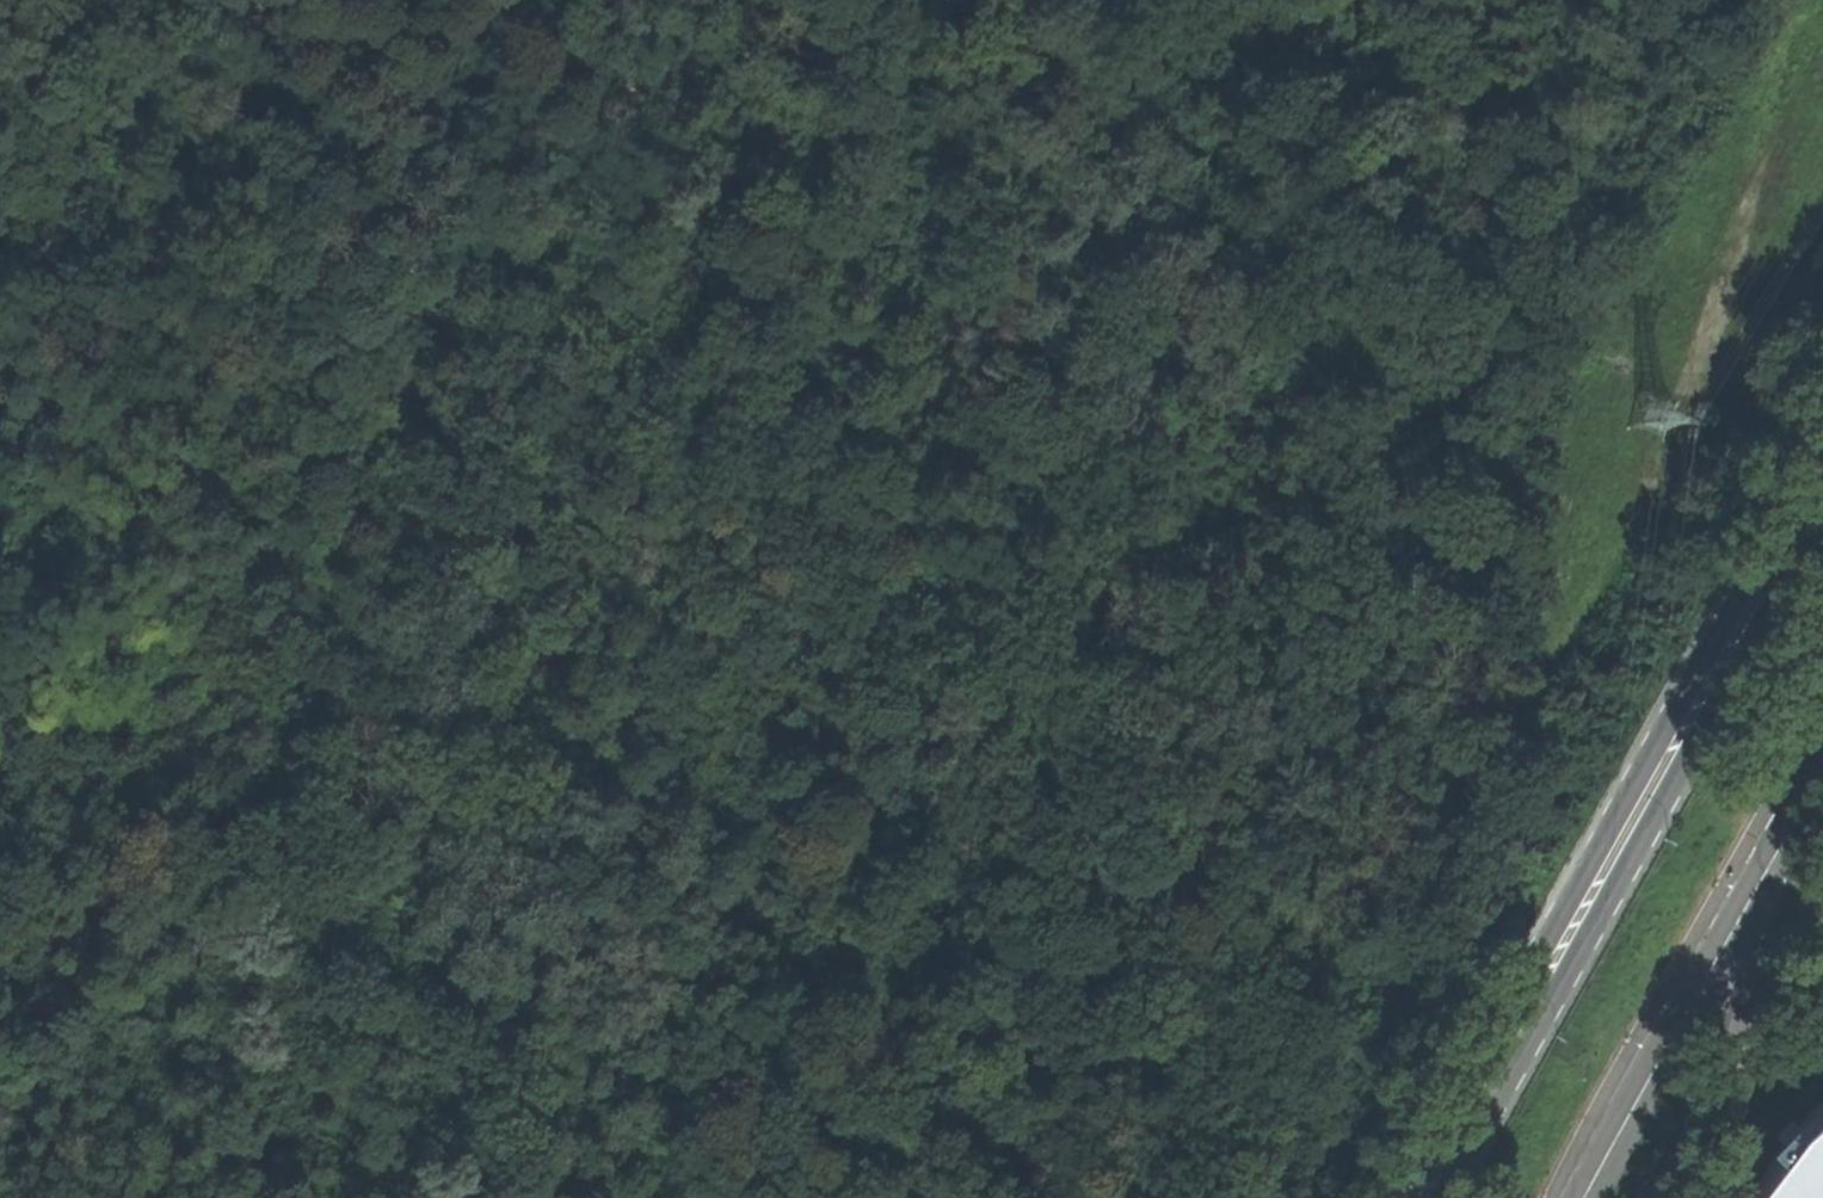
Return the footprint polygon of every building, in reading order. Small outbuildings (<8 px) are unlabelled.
[(1792,1133),(1754,1197),(1822,1197),(1822,1102),(1792,1133)]
